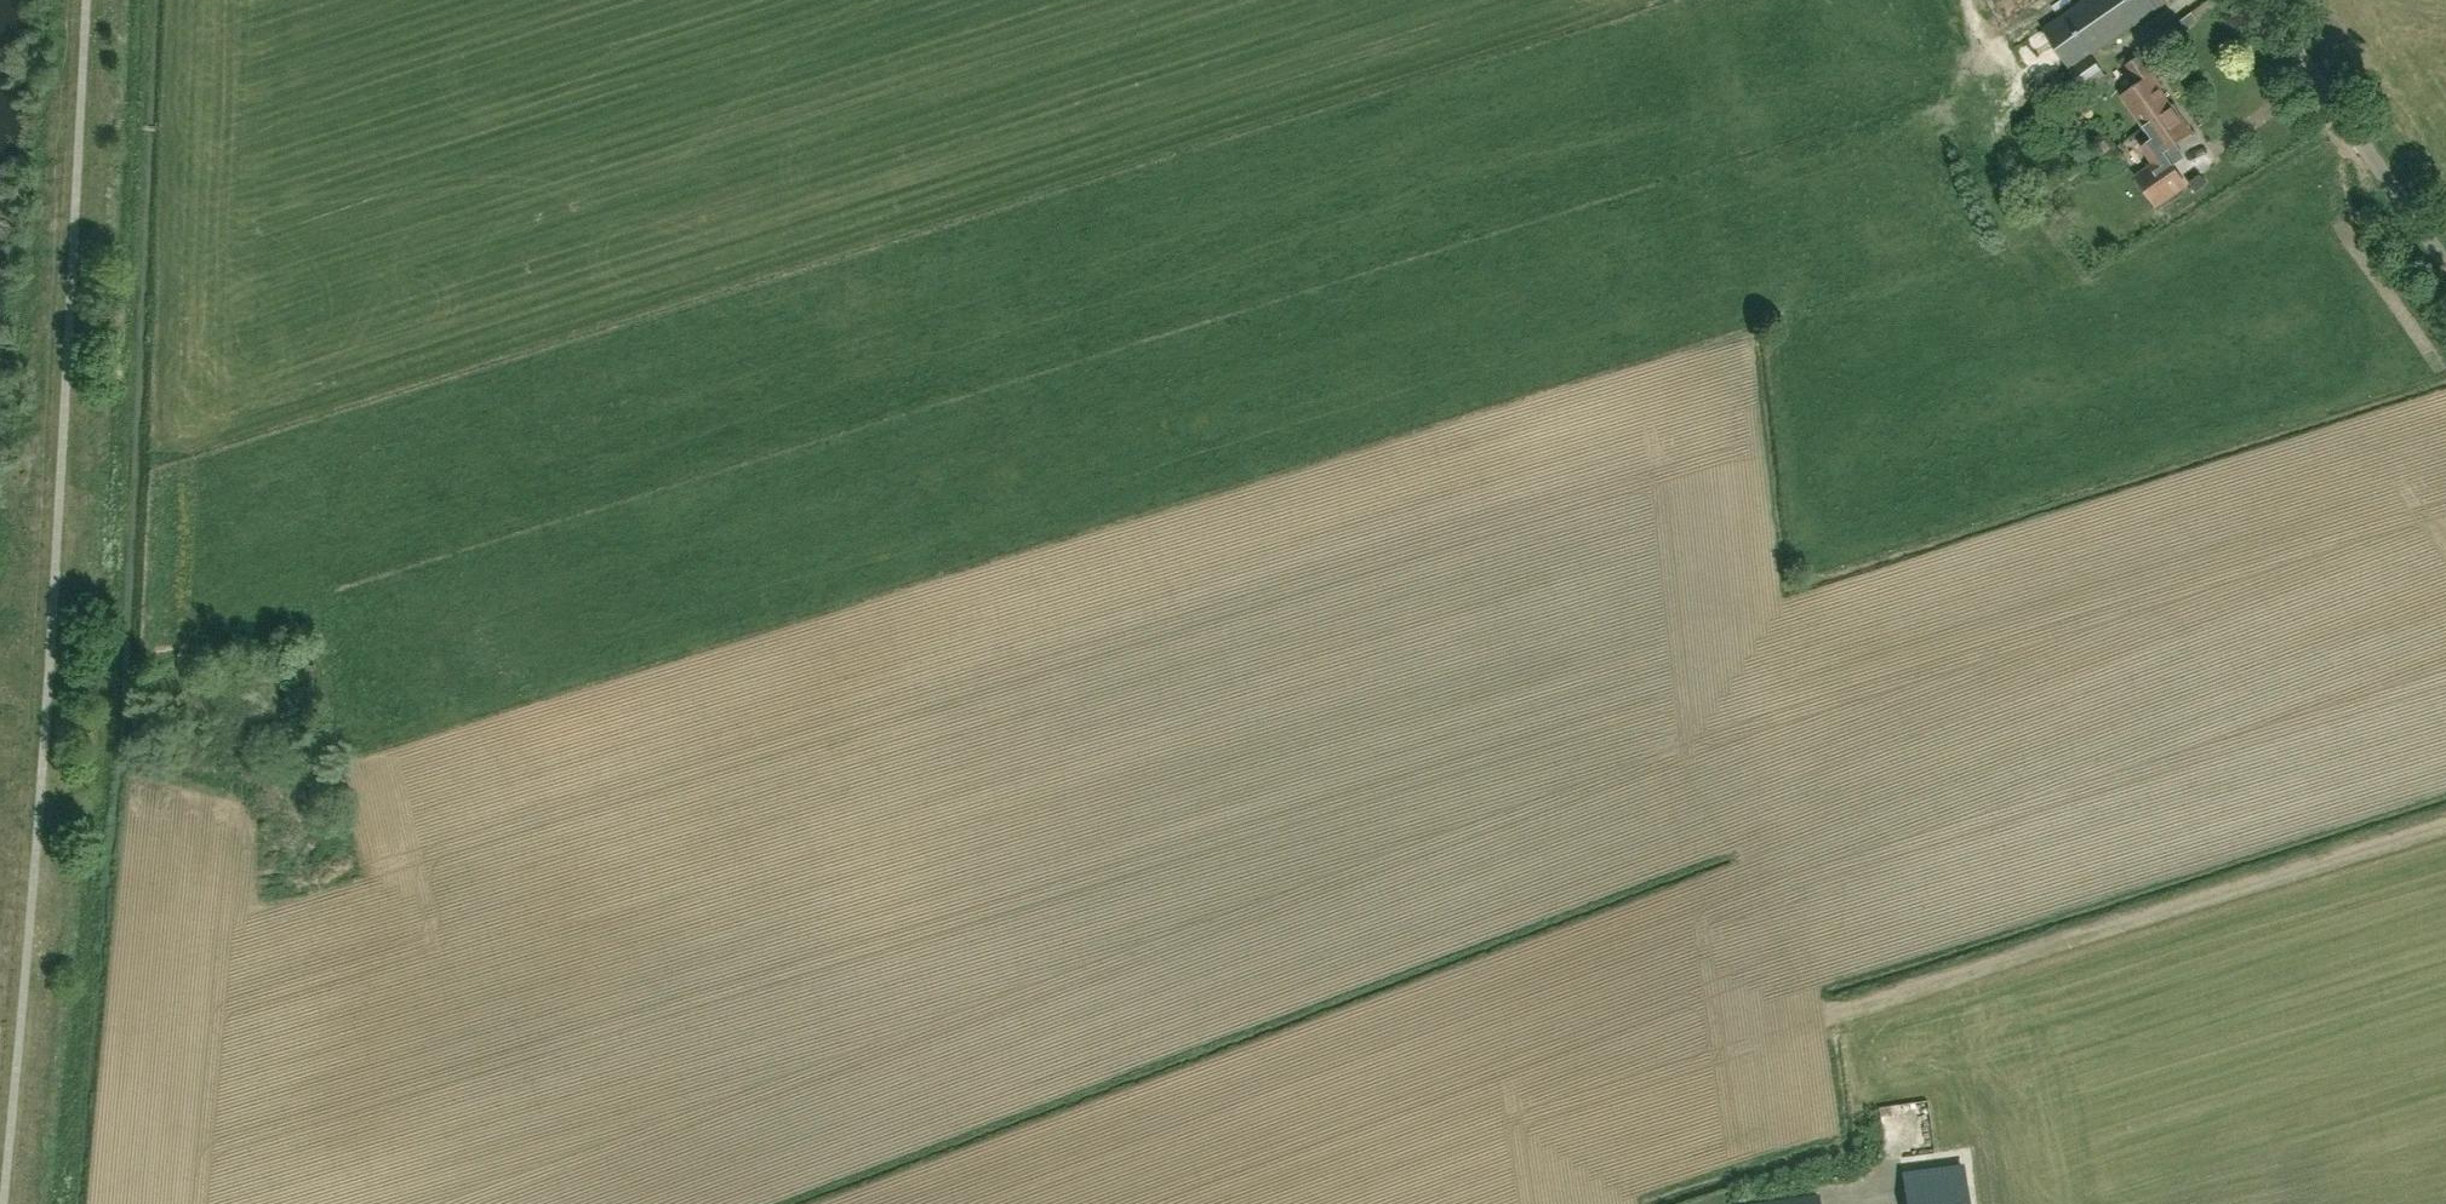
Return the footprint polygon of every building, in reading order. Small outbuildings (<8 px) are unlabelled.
[(2105,74),(2092,54),(2167,2),(2166,0),(2085,0),(2043,29),(2071,67),(2070,68),(2084,89),(2105,74)] [(2173,109),(2173,108),(2160,90),(2163,88),(2140,56),(2127,66),(2140,83),(2123,95),(2146,128),(2173,109)] [(2173,109),(2146,128),(2154,139),(2143,147),(2156,164),(2138,176),(2160,207),(2189,186),(2173,163),(2182,156),(2175,146),(2193,133),(2174,107),(2173,108),(2173,109)] [(1964,1164),(1903,1172),(1908,1203),(1969,1203),(1964,1164)]
